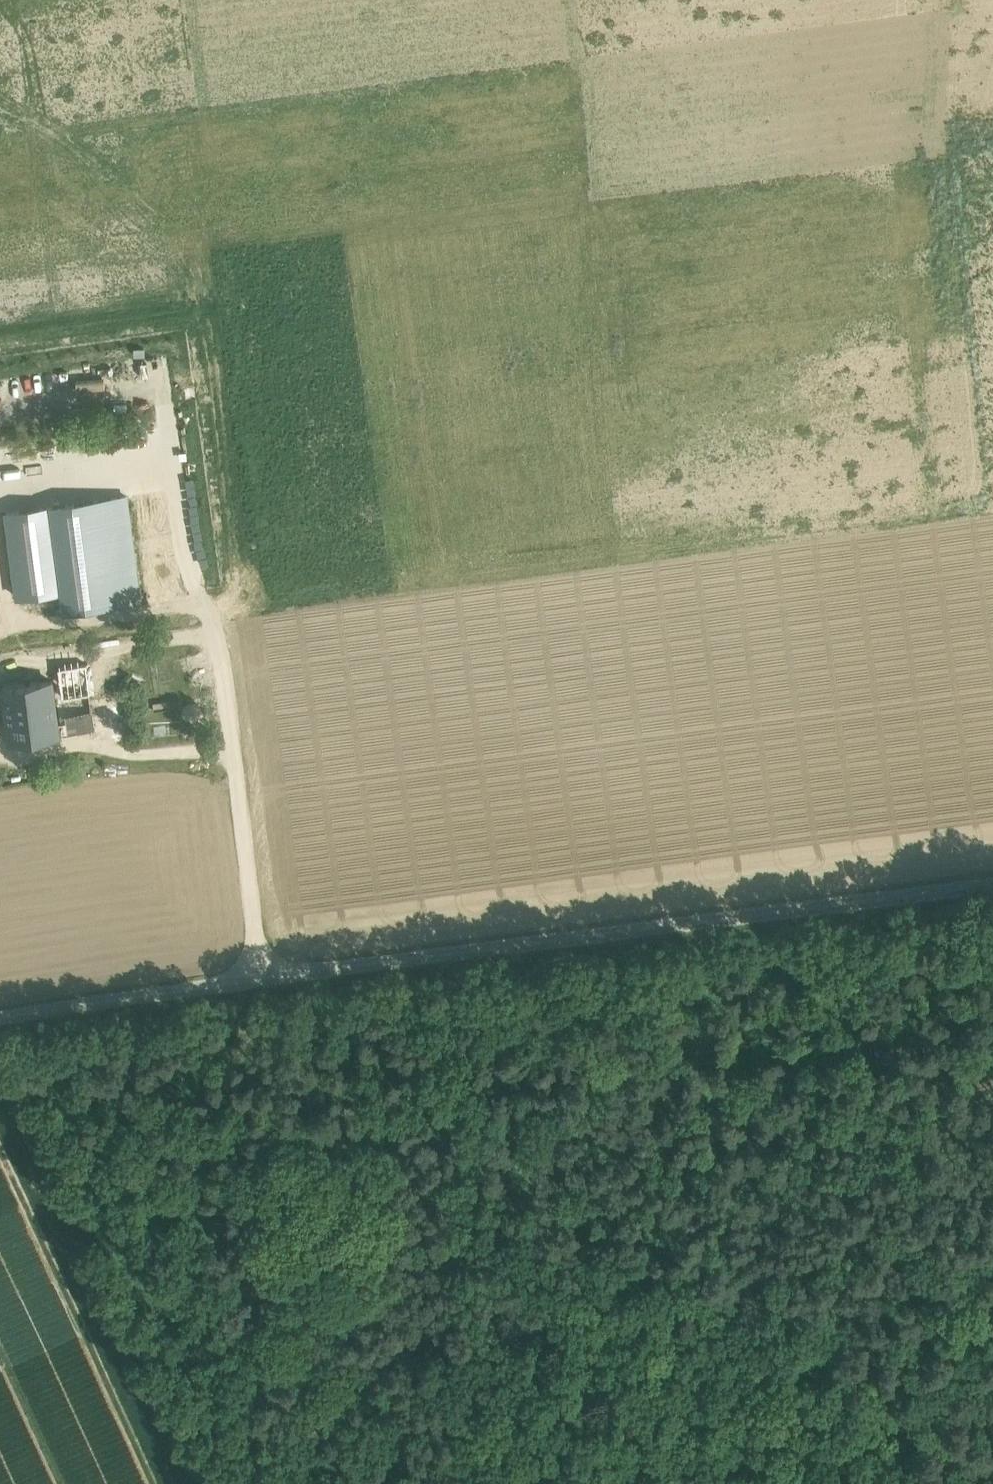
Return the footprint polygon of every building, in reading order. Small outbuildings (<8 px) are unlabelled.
[(125,496),(50,507),(61,589),(64,609),(139,598),(125,496)] [(50,507),(8,513),(19,595),(61,589),(50,507)] [(49,663),(6,669),(8,687),(51,681),(49,663)] [(8,687),(4,688),(10,739),(58,733),(54,698),(51,681),(8,687)] [(90,694),(54,698),(58,733),(94,728),(90,694)]
